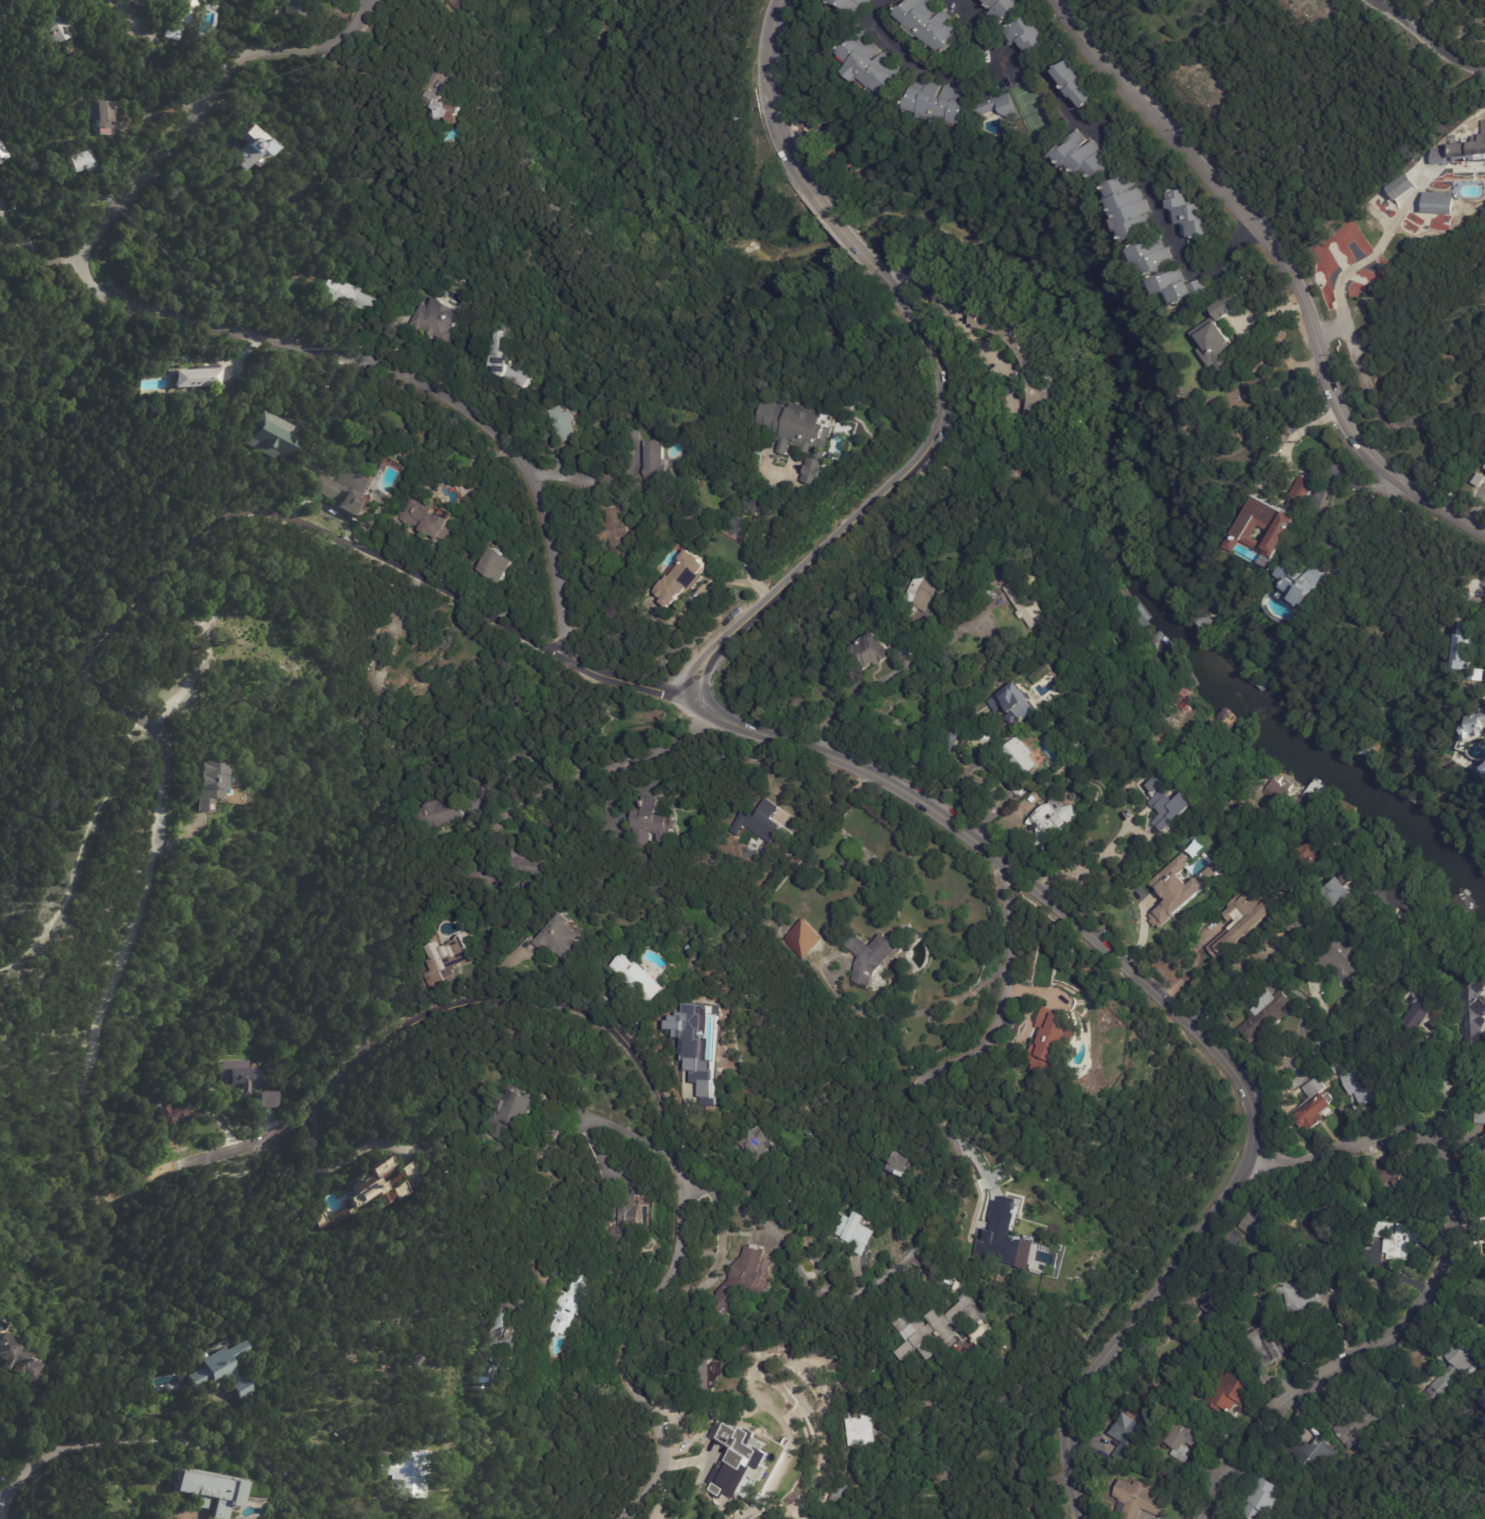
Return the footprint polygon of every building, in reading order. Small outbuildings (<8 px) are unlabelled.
[(26,16),(54,0),(61,0),(75,24),(74,25),(67,29),(71,37),(50,48),(44,38),(37,42),(33,34),(35,32),(26,16)] [(166,20),(173,0),(196,0),(193,3),(186,26),(181,25),(175,42),(161,38),(162,34),(167,21),(166,20)] [(283,16),(284,0),(307,0),(306,17),(283,16)] [(456,16),(437,0),(472,0),(467,6),(465,4),(456,16)] [(855,18),(831,0),(872,0),(866,8),(864,7),(855,18)] [(906,8),(913,0),(928,0),(929,1),(930,0),(941,9),(933,19),(936,21),(944,12),(966,32),(944,57),(932,46),(931,47),(920,37),(897,16),(905,7),(906,8)] [(994,11),(984,0),(1015,0),(1022,8),(1004,25),(1001,27),(990,15),(994,11)] [(1019,44),(1012,48),(1011,46),(1015,43),(1012,39),(1008,41),(1004,35),(1031,17),(1049,44),(1031,56),(1022,42),(1019,44)] [(864,33),(873,41),(872,42),(882,52),(875,60),(877,62),(885,54),(895,64),(894,64),(907,76),(890,93),(892,95),(890,97),(888,96),(885,99),(874,89),(873,90),(862,79),(857,85),(845,74),(850,69),(838,58),(848,46),(849,47),(863,32),(864,33)] [(1090,109),(1087,111),(1077,98),(1074,99),(1069,92),(1070,91),(1057,73),(1073,60),(1082,73),(1080,74),(1089,87),(1091,85),(1102,99),(1090,109)] [(942,87),(938,99),(942,100),(946,87),(959,90),(959,92),(972,95),(969,106),(972,107),(966,129),(933,120),(932,124),(920,120),(921,116),(906,112),(909,100),(911,101),(917,80),(929,83),(929,82),(942,86),(942,87)] [(444,99),(449,98),(450,102),(465,111),(461,117),(462,124),(455,126),(453,120),(443,123),(437,119),(441,113),(436,110),(437,108),(427,102),(433,92),(443,98),(441,102),(444,101),(444,99)] [(1011,121),(1007,123),(1002,110),(981,118),(977,107),(1011,94),(1020,118),(1011,121)] [(110,121),(110,123),(115,123),(114,137),(100,136),(100,129),(94,129),(94,125),(86,124),(87,105),(97,105),(97,102),(115,103),(115,115),(111,115),(110,121)] [(1483,120),(1484,120),(1484,158),(1474,159),(1474,154),(1453,157),(1451,144),(1472,141),(1483,139),(1481,133),(1484,133),(1483,120)] [(268,144),(275,152),(253,169),(250,165),(238,174),(229,163),(236,156),(235,155),(245,148),(244,148),(246,146),(238,136),(242,133),(243,134),(254,126),(261,135),(262,135),(266,140),(266,141),(268,144)] [(1118,162),(1097,184),(1087,174),(1082,178),(1073,169),(1070,171),(1064,166),(1062,168),(1053,160),(1079,133),(1092,145),(1095,142),(1104,151),(1105,149),(1118,162)] [(93,162),(95,168),(81,172),(80,167),(76,168),(77,173),(70,175),(64,159),(83,153),(85,158),(91,156),(93,162)] [(1413,186),(1403,173),(1383,188),(1394,201),(1413,186)] [(1136,188),(1132,190),(1134,193),(1140,190),(1146,202),(1148,202),(1155,215),(1150,217),(1159,236),(1133,249),(1132,246),(1127,236),(1125,237),(1115,219),(1117,218),(1116,216),(1110,204),(1113,203),(1105,188),(1130,175),(1137,188),(1136,188)] [(1195,240),(1191,241),(1188,227),(1185,228),(1185,226),(1180,227),(1177,214),(1174,214),(1172,203),(1173,203),(1172,195),(1189,192),(1192,208),(1201,207),(1202,213),(1204,213),(1205,218),(1203,218),(1204,222),(1210,221),(1213,237),(1195,240)] [(1452,214),(1453,193),(1422,192),(1421,213),(1452,214)] [(1179,268),(1165,275),(1166,278),(1154,284),(1139,256),(1149,250),(1150,253),(1166,244),(1170,252),(1173,251),(1181,267),(1179,268)] [(1205,281),(1206,281),(1211,295),(1188,303),(1188,305),(1177,309),(1172,296),(1159,300),(1155,286),(1168,282),(1168,283),(1184,272),(1188,285),(1192,284),(1192,286),(1205,281)] [(361,291),(359,294),(376,302),(370,317),(363,314),(362,317),(355,314),(356,313),(321,297),(328,280),(344,287),(346,284),(353,287),(352,288),(354,289),(354,288),(361,291)] [(300,297),(303,288),(312,293),(309,301),(300,297)] [(1238,307),(1219,323),(1238,347),(1229,354),(1235,362),(1222,372),(1217,364),(1212,368),(1198,351),(1203,348),(1191,333),(1215,314),(1211,309),(1231,293),(1241,305),(1238,307)] [(433,301),(462,318),(454,332),(455,333),(448,346),(446,346),(432,338),(431,340),(425,337),(427,334),(421,331),(419,335),(410,330),(411,329),(408,327),(421,306),(426,309),(432,300),(433,301)] [(974,309),(983,310),(989,312),(1001,316),(1006,319),(1016,325),(1026,332),(1038,346),(1041,351),(1047,362),(1051,374),(1053,379),(1055,392),(1054,398),(1054,404),(1051,416),(1049,422),(1044,434),(1034,449),(1020,462),(1010,468),(1004,471),(996,450),(1001,448),(1006,444),(1015,436),(1022,427),(1025,421),(1029,410),(1030,404),(1031,398),(1031,392),(1031,386),(1030,380),(1026,369),(1024,363),(1017,353),(1009,344),(999,338),(988,333),(977,330),(971,329),(971,309),(974,309)] [(507,349),(507,366),(529,377),(523,390),(493,377),(493,370),(488,370),(487,343),(494,343),(494,339),(501,335),(507,339),(507,349)] [(236,377),(237,378),(230,390),(218,391),(218,383),(173,386),(171,369),(217,366),(218,371),(221,371),(223,370),(236,377)] [(785,408),(790,410),(792,404),(826,415),(824,421),(827,422),(825,428),(831,430),(830,431),(834,432),(824,464),(829,465),(822,489),(804,484),(812,460),(816,461),(819,451),(816,450),(814,457),(802,454),(803,451),(791,447),(788,458),(778,455),(782,444),(773,441),(775,435),(764,432),(765,428),(757,425),(764,404),(770,407),(771,404),(785,408)] [(575,425),(571,426),(576,440),(562,446),(548,414),(561,408),(564,416),(570,413),(575,424),(575,425)] [(277,418),(296,429),(289,440),(299,445),(290,462),(281,457),(279,460),(248,444),(265,412),(277,418)] [(647,444),(665,445),(664,468),(668,468),(668,482),(664,482),(664,490),(644,489),(647,444)] [(352,472),(372,483),(363,501),(370,505),(360,522),(338,509),(340,504),(313,489),(320,475),(337,484),(346,468),(352,472)] [(1484,477),(1479,487),(1472,483),(1476,473),(1484,477)] [(1253,546),(1252,549),(1245,545),(1242,552),(1235,548),(1233,552),(1228,550),(1256,496),(1286,511),(1293,497),(1291,496),(1302,476),(1316,483),(1306,503),(1300,500),(1293,513),(1301,518),(1282,554),(1280,553),(1278,557),(1269,552),(1268,553),(1253,546)] [(433,508),(429,516),(436,520),(437,519),(453,528),(444,545),(437,542),(436,544),(417,534),(419,531),(399,520),(410,500),(418,505),(420,500),(434,507),(433,508)] [(608,541),(601,542),(598,525),(606,524),(604,512),(620,510),(622,521),(625,520),(628,538),(625,539),(629,561),(612,564),(608,541)] [(505,577),(500,585),(476,570),(489,549),(513,564),(505,577)] [(690,553),(697,558),(698,557),(705,563),(703,565),(709,570),(702,578),(706,581),(695,594),(691,590),(684,597),(683,596),(680,600),(679,598),(676,602),(677,603),(672,609),(671,608),(668,611),(661,604),(662,602),(653,594),(663,582),(665,583),(669,577),(671,579),(684,564),(681,561),(689,552),(690,553)] [(1270,566),(1264,562),(1268,554),(1277,558),(1272,567),(1270,566)] [(1320,569),(1326,574),(1319,585),(1321,587),(1309,605),(1308,604),(1306,607),(1299,601),(1297,604),(1294,602),(1297,597),(1284,587),(1287,583),(1277,576),(1291,555),(1300,561),(1297,566),(1308,574),(1314,565),(1320,569)] [(945,594),(944,595),(937,592),(925,613),(915,608),(909,618),(894,609),(902,595),(905,597),(922,568),(930,572),(931,571),(937,575),(940,570),(954,577),(945,594)] [(1034,577),(1038,584),(1031,589),(1050,619),(1033,630),(1025,618),(1023,620),(1018,613),(1021,611),(1006,588),(1030,572),(1034,577)] [(1471,623),(1474,623),(1474,632),(1472,632),(1470,670),(1455,670),(1457,634),(1460,635),(1461,623),(1471,623)] [(882,641),(883,643),(884,643),(886,646),(893,657),(883,663),(882,662),(877,665),(876,663),(870,667),(863,671),(851,651),(852,648),(856,645),(858,645),(868,639),(868,636),(874,633),(877,633),(882,641)] [(1026,690),(1033,700),(1032,701),(1040,711),(1037,713),(1037,714),(1021,726),(1019,724),(1015,727),(1008,718),(1010,717),(1003,707),(995,713),(987,702),(1013,683),(1014,685),(1018,682),(1024,689),(1025,689),(1026,690)] [(1476,711),(1484,708),(1484,733),(1483,738),(1477,736),(1466,738),(1464,727),(1466,726),(1466,725),(1468,725),(1467,718),(1470,718),(1472,715),(1477,714),(1476,711)] [(1023,737),(1037,754),(1033,757),(1041,766),(1025,779),(1003,752),(1023,736),(1023,737)] [(1079,739),(1087,748),(1079,755),(1071,747),(1079,739)] [(1357,741),(1376,745),(1374,754),(1368,753),(1367,757),(1358,755),(1359,748),(1351,746),(1353,740),(1357,741)] [(1382,766),(1386,751),(1394,753),(1390,769),(1382,766)] [(223,766),(221,790),(215,790),(215,799),(208,798),(207,813),(193,812),(195,787),(196,787),(197,776),(198,776),(198,774),(197,774),(198,763),(202,763),(218,764),(218,766),(223,766)] [(1174,792),(1176,794),(1174,795),(1180,803),(1195,792),(1200,798),(1197,801),(1201,806),(1164,834),(1155,821),(1163,815),(1157,807),(1152,810),(1148,805),(1156,799),(1146,786),(1165,771),(1170,777),(1173,775),(1178,783),(1171,788),(1174,792)] [(1018,798),(1009,785),(1022,776),(1030,788),(1025,792),(1026,793),(1019,799),(1018,798)] [(1267,779),(1286,793),(1274,808),(1255,794),(1267,779)] [(659,802),(657,816),(668,818),(668,819),(670,819),(669,826),(668,826),(667,829),(671,829),(670,835),(645,831),(644,841),(630,839),(634,809),(640,810),(642,798),(660,800),(659,802)] [(457,808),(461,819),(419,832),(413,812),(422,809),(421,807),(435,803),(437,805),(455,799),(457,808)] [(780,809),(772,819),(784,827),(770,847),(737,822),(745,810),(757,818),(762,812),(759,810),(768,799),(780,807),(780,809)] [(1040,847),(1034,840),(1040,834),(1040,831),(1037,833),(1034,829),(1037,826),(1035,826),(1031,826),(1027,824),(1041,811),(1045,807),(1052,804),(1053,805),(1054,804),(1053,803),(1058,799),(1067,809),(1081,806),(1082,819),(1073,825),(1071,823),(1065,828),(1064,827),(1059,831),(1060,833),(1057,835),(1056,834),(1050,840),(1052,841),(1043,850),(1040,847)] [(1203,878),(1192,888),(1179,874),(1190,864),(1185,859),(1210,836),(1236,865),(1218,881),(1210,872),(1203,878)] [(1318,868),(1306,872),(1304,866),(1301,867),(1295,849),(1314,843),(1319,859),(1316,860),(1318,868)] [(533,849),(532,860),(548,863),(545,881),(499,874),(502,854),(509,855),(511,845),(533,849)] [(1159,928),(1206,888),(1197,878),(1188,885),(1177,873),(1191,862),(1183,853),(1149,882),(1165,901),(1148,916),(1159,928)] [(1338,907),(1326,891),(1350,875),(1355,883),(1352,886),(1359,896),(1339,909),(1338,907)] [(1396,883),(1399,887),(1401,885),(1410,895),(1412,893),(1422,904),(1410,915),(1403,907),(1401,909),(1400,908),(1396,912),(1384,898),(1380,902),(1369,891),(1384,878),(1389,883),(1393,879),(1396,883)] [(534,881),(532,895),(517,893),(519,879),(534,881)] [(1236,950),(1227,958),(1225,955),(1219,961),(1209,948),(1239,923),(1236,919),(1231,923),(1224,914),(1230,909),(1228,906),(1240,896),(1244,901),(1259,889),(1266,897),(1261,902),(1266,907),(1272,902),(1280,912),(1236,950)] [(1323,909),(1325,911),(1303,931),(1293,919),(1315,900),(1323,909)] [(571,924),(568,927),(580,938),(575,943),(580,947),(566,962),(564,959),(562,961),(556,955),(555,956),(549,950),(544,955),(534,945),(562,914),(572,923),(571,924)] [(811,953),(802,961),(782,940),(805,919),(824,940),(811,953)] [(448,970),(440,972),(443,984),(426,990),(417,962),(429,958),(425,948),(440,943),(442,947),(452,943),(451,942),(457,940),(457,939),(471,934),(479,959),(448,970)] [(896,946),(900,950),(873,979),(872,987),(852,982),(856,964),(861,959),(846,946),(857,934),(872,948),(884,935),(896,946)] [(1332,940),(1352,941),(1352,939),(1367,939),(1365,975),(1352,974),(1352,979),(1337,978),(1337,974),(1317,973),(1318,954),(1331,955),(1332,940)] [(638,962),(664,990),(647,1007),(609,968),(623,954),(634,965),(638,962)] [(1484,1017),(1484,1018),(1484,1026),(1483,1028),(1484,1033),(1484,1034),(1484,1047),(1483,1048),(1483,1052),(1462,1052),(1461,1020),(1456,1009),(1461,1000),(1460,978),(1464,975),(1463,968),(1476,968),(1477,971),(1484,976),(1484,981),(1484,982),(1484,991),(1479,995),(1479,1002),(1484,1005),(1484,1016),(1484,1017)] [(1266,986),(1275,996),(1283,990),(1293,1002),(1284,1010),(1290,1018),(1278,1028),(1274,1023),(1252,1042),(1240,1027),(1255,1014),(1252,1011),(1260,1005),(1251,994),(1264,983),(1266,986)] [(1433,1017),(1418,1035),(1404,1023),(1418,1005),(1433,1003),(1433,1017)] [(1046,1008),(1060,1013),(1059,1015),(1076,1022),(1070,1038),(1075,1040),(1069,1054),(1065,1052),(1059,1068),(1064,1070),(1061,1076),(1027,1063),(1036,1040),(1041,1042),(1045,1032),(1036,1028),(1044,1007),(1046,1008)] [(1352,1097),(1340,1075),(1352,1069),(1345,1058),(1362,1046),(1370,1057),(1369,1058),(1382,1083),(1371,1089),(1372,1091),(1377,1088),(1383,1099),(1360,1112),(1352,1097)] [(712,1064),(717,1092),(696,1096),(693,1075),(686,1076),(684,1067),(691,1066),(689,1052),(709,1048),(712,1064)] [(255,1090),(249,1090),(249,1096),(241,1097),(241,1091),(224,1091),(224,1086),(221,1086),(221,1062),(248,1062),(248,1065),(259,1065),(259,1071),(260,1071),(261,1090),(255,1090)] [(1328,1096),(1337,1108),(1320,1120),(1325,1126),(1314,1134),(1309,1128),(1306,1131),(1296,1118),(1315,1103),(1303,1089),(1319,1076),(1329,1089),(1325,1093),(1328,1096)] [(522,1098),(532,1103),(507,1149),(486,1137),(491,1127),(486,1125),(492,1114),(496,1116),(510,1091),(522,1098)] [(273,1109),(258,1110),(257,1095),(276,1094),(277,1108),(273,1109)] [(186,1096),(194,1110),(191,1113),(194,1117),(188,1120),(186,1116),(166,1129),(153,1108),(161,1103),(164,1108),(175,1101),(176,1102),(179,1100),(178,1098),(182,1096),(183,1097),(185,1096),(186,1096)] [(1475,1103),(1473,1123),(1484,1124),(1484,1104),(1475,1103)] [(752,1133),(756,1139),(763,1133),(770,1142),(764,1148),(770,1155),(755,1167),(736,1144),(750,1131),(752,1133)] [(734,1159),(735,1160),(724,1167),(718,1156),(728,1150),(734,1159)] [(898,1156),(913,1164),(907,1176),(909,1177),(906,1182),(899,1178),(901,1174),(896,1172),(894,1176),(886,1172),(895,1155),(898,1156)] [(404,1170),(414,1162),(420,1171),(409,1179),(408,1176),(390,1189),(392,1191),(390,1192),(391,1194),(408,1182),(416,1193),(403,1203),(400,1200),(390,1207),(381,1194),(365,1206),(364,1206),(359,1209),(361,1211),(340,1227),(338,1224),(332,1228),(330,1225),(324,1229),(318,1220),(326,1214),(332,1222),(350,1209),(348,1207),(352,1204),(350,1201),(357,1197),(353,1191),(369,1180),(372,1183),(378,1179),(373,1171),(391,1158),(397,1166),(393,1169),(396,1173),(382,1184),(384,1186),(386,1184),(387,1185),(404,1172),(403,1170),(404,1170)] [(1392,1211),(1388,1196),(1398,1193),(1395,1182),(1369,1189),(1365,1175),(1415,1161),(1427,1203),(1392,1213),(1392,1211)] [(627,1194),(637,1194),(637,1205),(641,1205),(640,1228),(635,1228),(635,1246),(614,1245),(614,1241),(605,1240),(606,1227),(615,1227),(616,1193),(627,1194)] [(972,1257),(1030,1268),(1035,1242),(1011,1237),(1018,1200),(999,1197),(992,1229),(985,1228),(983,1241),(975,1240),(972,1257)] [(1247,1209),(1254,1198),(1263,1204),(1255,1215),(1247,1209)] [(1336,1205),(1347,1200),(1354,1215),(1343,1221),(1342,1219),(1336,1221),(1338,1225),(1308,1239),(1300,1222),(1336,1205)] [(868,1215),(864,1224),(879,1230),(867,1255),(852,1248),(855,1243),(835,1233),(844,1214),(853,1218),(857,1209),(868,1215)] [(1249,1237),(1237,1228),(1248,1214),(1262,1226),(1271,1214),(1273,1215),(1276,1211),(1287,1220),(1264,1249),(1249,1237)] [(1400,1225),(1424,1227),(1423,1247),(1412,1247),(1412,1262),(1384,1260),(1386,1239),(1373,1239),(1374,1224),(1387,1225),(1387,1235),(1399,1236),(1399,1225),(1400,1225)] [(766,1248),(768,1249),(762,1271),(764,1272),(761,1282),(754,1289),(752,1288),(725,1316),(711,1303),(730,1278),(734,1266),(744,1256),(747,1246),(759,1245),(766,1248)] [(1203,1296),(1211,1279),(1214,1281),(1222,1266),(1241,1275),(1219,1318),(1200,1308),(1205,1298),(1202,1297),(1203,1296)] [(565,1340),(546,1333),(552,1317),(549,1316),(558,1291),(564,1293),(574,1268),(590,1274),(583,1292),(586,1293),(578,1316),(574,1314),(565,1340)] [(987,1320),(985,1322),(978,1315),(962,1328),(957,1322),(953,1326),(964,1340),(956,1347),(947,1337),(936,1347),(940,1351),(931,1359),(920,1347),(904,1361),(897,1353),(909,1342),(892,1322),(904,1312),(914,1323),(921,1317),(929,1326),(934,1322),(929,1316),(938,1309),(943,1314),(948,1310),(951,1314),(969,1299),(967,1297),(965,1299),(952,1294),(958,1280),(972,1286),(970,1292),(972,1293),(973,1292),(983,1303),(982,1304),(992,1315),(987,1320)] [(1325,1289),(1329,1306),(1315,1309),(1316,1313),(1307,1314),(1308,1316),(1292,1320),(1287,1295),(1281,1297),(1280,1291),(1285,1290),(1285,1288),(1310,1283),(1311,1291),(1325,1288),(1325,1289)] [(505,1317),(506,1321),(502,1322),(503,1327),(501,1335),(490,1339),(482,1315),(502,1308),(505,1317)] [(1288,1358),(1270,1369),(1272,1373),(1263,1378),(1257,1366),(1263,1362),(1246,1334),(1265,1323),(1280,1350),(1285,1348),(1290,1357),(1288,1358)] [(506,1328),(514,1330),(514,1331),(517,1332),(511,1353),(503,1350),(501,1359),(508,1361),(499,1394),(476,1387),(490,1339),(501,1342),(505,1327),(506,1328)] [(5,1372),(0,1370),(0,1366),(0,1335),(1,1333),(11,1338),(18,1341),(15,1348),(16,1349),(14,1352),(19,1355),(20,1352),(31,1357),(29,1360),(42,1367),(38,1374),(42,1376),(38,1385),(11,1372),(14,1366),(9,1363),(5,1372)] [(1430,1410),(1419,1396),(1448,1371),(1433,1353),(1456,1334),(1475,1357),(1472,1359),(1481,1370),(1469,1380),(1461,1371),(1450,1380),(1458,1389),(1431,1411),(1430,1410)] [(251,1354),(251,1355),(232,1365),(240,1380),(247,1377),(256,1395),(241,1403),(228,1379),(213,1387),(211,1383),(194,1392),(186,1378),(203,1369),(200,1364),(201,1363),(198,1357),(227,1342),(232,1351),(245,1344),(251,1354)] [(420,1358),(414,1366),(408,1362),(414,1354),(420,1358)] [(710,1361),(709,1401),(668,1401),(669,1382),(691,1383),(692,1358),(710,1359),(710,1361)] [(720,1361),(700,1362),(700,1391),(720,1390),(720,1361)] [(1254,1395),(1244,1408),(1239,1404),(1228,1417),(1207,1399),(1225,1377),(1229,1381),(1234,1375),(1256,1393),(1254,1395)] [(1325,1414),(1324,1411),(1336,1403),(1348,1422),(1376,1404),(1390,1426),(1348,1453),(1334,1431),(1335,1430),(1325,1414)] [(1091,1413),(1099,1408),(1107,1422),(1099,1426),(1091,1413)] [(1146,1434),(1122,1466),(1112,1457),(1121,1445),(1111,1437),(1127,1416),(1148,1432),(1146,1434)] [(875,1444),(851,1446),(848,1420),(862,1418),(862,1419),(877,1417),(880,1443),(875,1444)] [(1192,1455),(1184,1466),(1170,1455),(1174,1451),(1164,1444),(1184,1418),(1214,1442),(1202,1456),(1188,1445),(1186,1447),(1194,1454),(1192,1455)] [(755,1477),(751,1474),(746,1484),(736,1479),(732,1488),(720,1481),(724,1473),(722,1472),(728,1460),(729,1460),(736,1448),(719,1439),(728,1422),(751,1434),(747,1441),(770,1453),(757,1477),(755,1477)] [(1336,1456),(1309,1479),(1288,1453),(1298,1444),(1301,1447),(1306,1443),(1309,1447),(1321,1437),(1336,1456)] [(449,1452),(447,1452),(446,1440),(457,1439),(458,1451),(449,1452)] [(419,1453),(426,1453),(424,1497),(394,1496),(395,1475),(383,1475),(383,1460),(401,1460),(402,1452),(419,1453)] [(230,1506),(227,1518),(212,1518),(215,1499),(208,1498),(207,1509),(199,1507),(201,1497),(175,1492),(179,1471),(189,1472),(189,1469),(245,1479),(242,1494),(240,1508),(230,1506)] [(1285,1505),(1275,1518),(1271,1518),(1266,1516),(1264,1518),(1265,1518),(1245,1518),(1240,1516),(1258,1490),(1250,1485),(1257,1475),(1283,1492),(1281,1494),(1277,1500),(1285,1505)] [(844,1491),(838,1499),(830,1493),(843,1476),(851,1482),(844,1491)] [(1170,1502),(1162,1518),(1144,1511),(1140,1518),(1122,1518),(1123,1515),(1117,1513),(1121,1503),(1120,1502),(1120,1501),(1115,1498),(1123,1481),(1132,1486),(1137,1488),(1139,1483),(1154,1489),(1152,1494),(1170,1502)]
